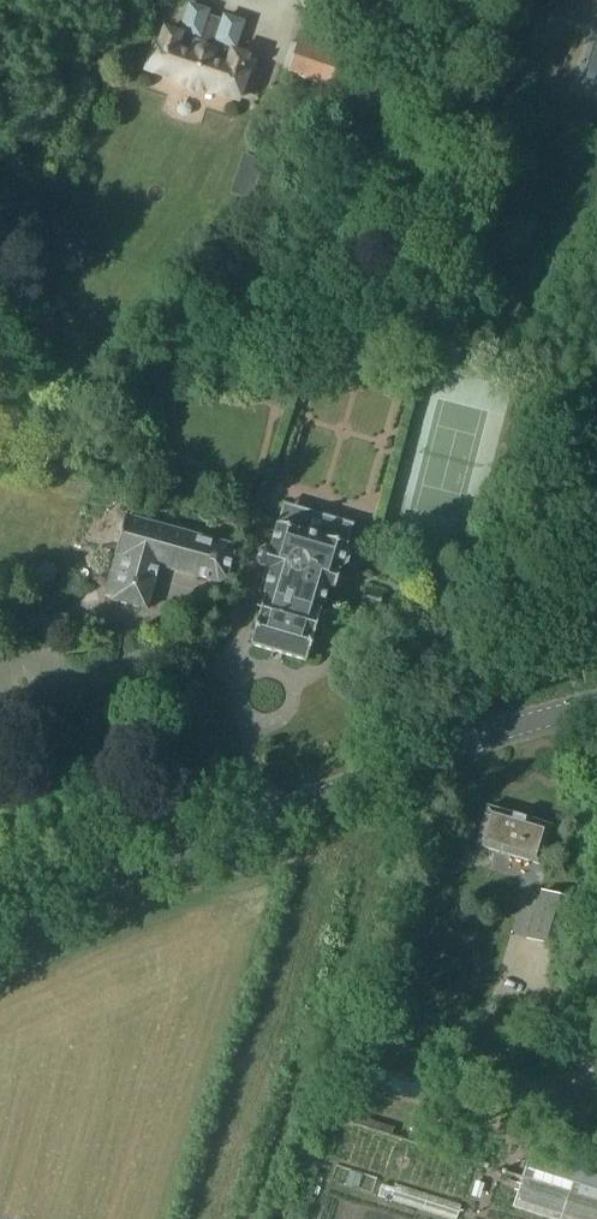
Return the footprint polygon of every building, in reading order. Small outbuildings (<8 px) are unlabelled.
[(568,5),(555,2),(552,15),(565,19),(568,5)] [(189,4),(179,34),(165,30),(160,44),(159,43),(150,72),(179,82),(180,84),(181,85),(182,86),(184,88),(187,89),(188,90),(192,92),(196,92),(200,92),(203,92),(207,91),(235,100),(245,71),(253,74),(258,60),(236,53),(246,23),(224,15),(222,21),(210,17),(212,12),(189,4)] [(263,601),(265,601),(253,645),(304,660),(316,619),(320,619),(323,619),(325,618),(327,615),(328,614),(321,611),(328,587),(333,589),(339,571),(340,571),(341,568),(347,565),(350,557),(347,551),(354,523),(284,503),(270,550),(265,549),(260,551),(257,562),(260,567),(271,570),(263,601)] [(106,595),(113,597),(112,600),(147,609),(159,565),(219,582),(227,578),(234,552),(229,543),(126,514),(116,553),(117,554),(106,595)] [(379,608),(383,591),(367,587),(362,604),(379,608)] [(540,863),(552,825),(488,806),(476,844),(540,863)] [(564,950),(578,904),(543,894),(529,940),(564,950)] [(382,1037),(367,1088),(433,1109),(449,1058),(382,1037)] [(532,1146),(514,1206),(555,1218),(596,1218),(596,1166),(532,1146)] [(379,1182),(340,1168),(335,1183),(375,1196),(379,1182)] [(383,1184),(379,1196),(453,1218),(458,1218),(462,1204),(396,1183),(394,1188),(383,1184)]
